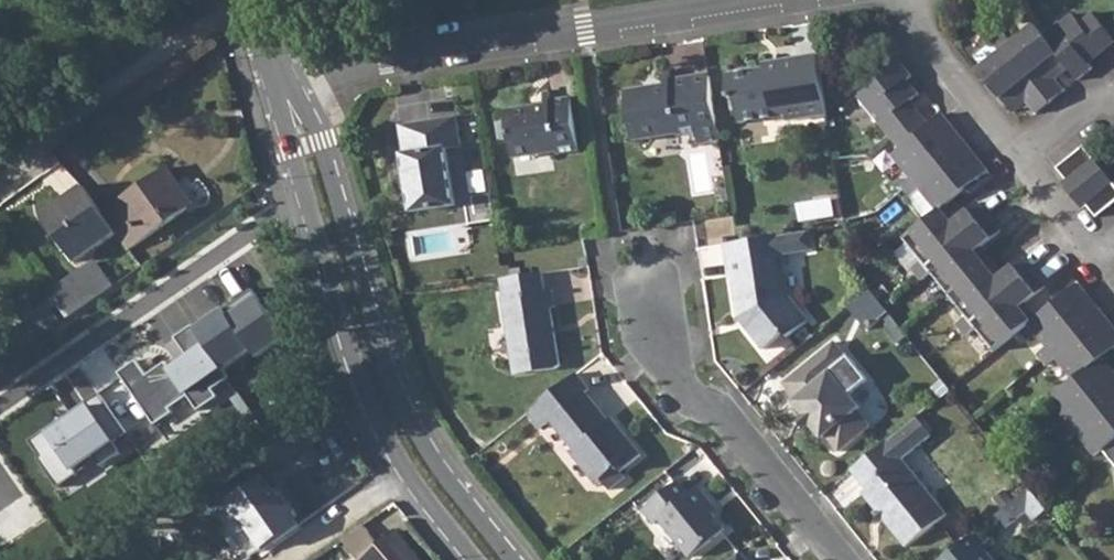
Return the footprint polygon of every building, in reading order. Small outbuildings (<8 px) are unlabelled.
[(1004,30),(997,37),(992,41),(1000,50),(978,69),(1007,105),(1020,93),(1026,99),(1035,111),(1048,99),(1062,88),(1053,77),(1048,71),(1062,59),(1068,65),(1077,76),(1079,77),(1092,65),(1088,60),(1083,55),(1099,41),(1109,33),(1090,10),(1077,21),(1069,10),(1041,33),(1033,23),(1012,41),(1004,30)] [(1109,33),(1099,41),(1104,47),(1113,39),(1109,33)] [(1099,41),(1083,55),(1088,60),(1104,47),(1099,41)] [(781,70),(767,73),(729,79),(733,102),(739,101),(743,125),(789,118),(790,124),(829,119),(820,66),(819,56),(780,63),(781,70)] [(1062,59),(1048,71),(1053,77),(1068,65),(1062,59)] [(900,60),(858,95),(890,134),(899,146),(893,152),(911,174),(901,182),(906,187),(912,195),(921,187),(939,208),(944,203),(973,178),(985,167),(963,140),(940,112),(923,126),(913,114),(905,104),(918,93),(907,79),(911,75),(900,60)] [(780,63),(765,66),(767,73),(781,70),(780,63)] [(665,90),(671,89),(671,85),(669,73),(663,74),(665,90)] [(665,90),(626,97),(633,139),(676,132),(676,139),(700,135),(702,146),(720,143),(710,79),(671,85),(671,89),(665,90)] [(540,94),(542,109),(549,108),(548,105),(547,93),(540,94)] [(1020,93),(1007,105),(1012,111),(1026,99),(1020,93)] [(549,108),(542,109),(504,116),(506,124),(495,127),(498,143),(508,141),(511,158),(555,151),(556,157),(566,156),(578,154),(570,102),(548,105),(549,108)] [(455,119),(432,123),(434,130),(456,126),(455,119)] [(434,130),(432,123),(398,129),(403,159),(400,159),(409,217),(454,210),(445,152),(460,150),(456,126),(434,130)] [(1056,166),(1066,179),(1084,201),(1095,215),(1113,199),(1113,183),(1083,144),(1056,166)] [(166,169),(104,215),(129,251),(187,208),(170,186),(176,182),(166,169)] [(1084,201),(1066,179),(1061,183),(1079,205),(1084,201)] [(114,234),(83,188),(41,217),(74,264),(115,235),(114,234)] [(798,205),(800,219),(831,215),(828,200),(798,205)] [(1030,319),(1019,305),(1024,301),(1044,284),(1021,256),(1001,273),(996,278),(974,250),(979,245),(999,229),(987,214),(976,201),(957,217),(951,222),(939,208),(904,238),(922,260),(914,268),(918,273),(921,276),(924,279),(929,275),(932,272),(934,274),(966,313),(967,315),(959,323),(963,328),(969,334),(977,327),(995,348),(1027,322),(1030,319)] [(944,203),(939,208),(951,222),(957,217),(944,203)] [(776,271),(784,269),(782,255),(799,252),(797,233),(726,244),(730,278),(733,278),(738,306),(739,318),(763,350),(779,337),(785,337),(806,321),(788,298),(787,296),(779,296),(776,271)] [(1001,273),(979,245),(974,250),(996,278),(1001,273)] [(92,263),(51,292),(69,317),(82,307),(110,288),(92,263)] [(787,296),(784,269),(776,271),(779,296),(787,296)] [(541,274),(502,280),(506,299),(544,294),(541,274)] [(1075,281),(1035,314),(1030,319),(1027,322),(1045,342),(1035,351),(1044,363),(1053,355),(1072,377),(1048,397),(1067,419),(1059,426),(1062,430),(1068,437),(1076,430),(1094,453),(1101,447),(1113,463),(1113,382),(1106,372),(1111,366),(1100,353),(1111,344),(1113,342),(1113,328),(1075,281)] [(871,291),(856,303),(873,325),(888,312),(871,291)] [(544,294),(506,299),(499,300),(512,378),(552,371),(559,365),(551,311),(555,310),(552,293),(544,294)] [(286,341),(254,294),(227,312),(255,355),(258,360),(286,341)] [(1035,314),(1024,301),(1019,305),(1030,319),(1035,314)] [(856,303),(850,309),(867,330),(873,325),(856,303)] [(255,355),(227,312),(197,332),(225,374),(255,355)] [(230,381),(225,374),(197,332),(193,326),(177,337),(181,342),(192,360),(173,372),(190,398),(200,413),(219,400),(213,392),(230,381)] [(794,405),(805,418),(814,427),(823,441),(828,437),(840,453),(870,428),(858,414),(862,411),(833,374),(849,360),(836,343),(785,385),(798,402),(794,405)] [(138,365),(123,375),(157,426),(173,415),(170,411),(190,398),(173,372),(168,365),(147,379),(138,365)] [(1106,372),(1113,382),(1113,370),(1111,366),(1106,372)] [(575,374),(526,413),(539,430),(551,422),(564,438),(573,450),(570,452),(596,484),(617,467),(621,473),(639,458),(611,422),(609,424),(606,427),(596,414),(599,412),(585,394),(589,391),(575,374)] [(103,398),(89,407),(113,444),(128,435),(103,398)] [(62,483),(116,448),(113,444),(89,407),(35,442),(62,483)] [(609,424),(599,412),(596,414),(606,427),(609,424)] [(814,427),(805,418),(799,424),(807,433),(814,427)] [(917,419),(853,470),(867,489),(863,492),(907,546),(946,514),(903,459),(931,436),(917,419)] [(924,446),(910,457),(936,493),(950,482),(924,446)] [(263,481),(222,511),(228,520),(235,517),(259,550),(296,524),(263,481)] [(642,515),(652,527),(658,522),(688,559),(689,559),(724,532),(706,510),(710,507),(697,490),(687,498),(677,485),(642,515)] [(1030,489),(1004,510),(1014,523),(1027,513),(1034,521),(1046,511),(1030,489)] [(1004,510),(997,516),(1007,529),(1014,523),(1004,510)] [(396,531),(360,559),(421,559),(396,531)] [(971,537),(963,544),(943,559),(991,559),(971,537)]
